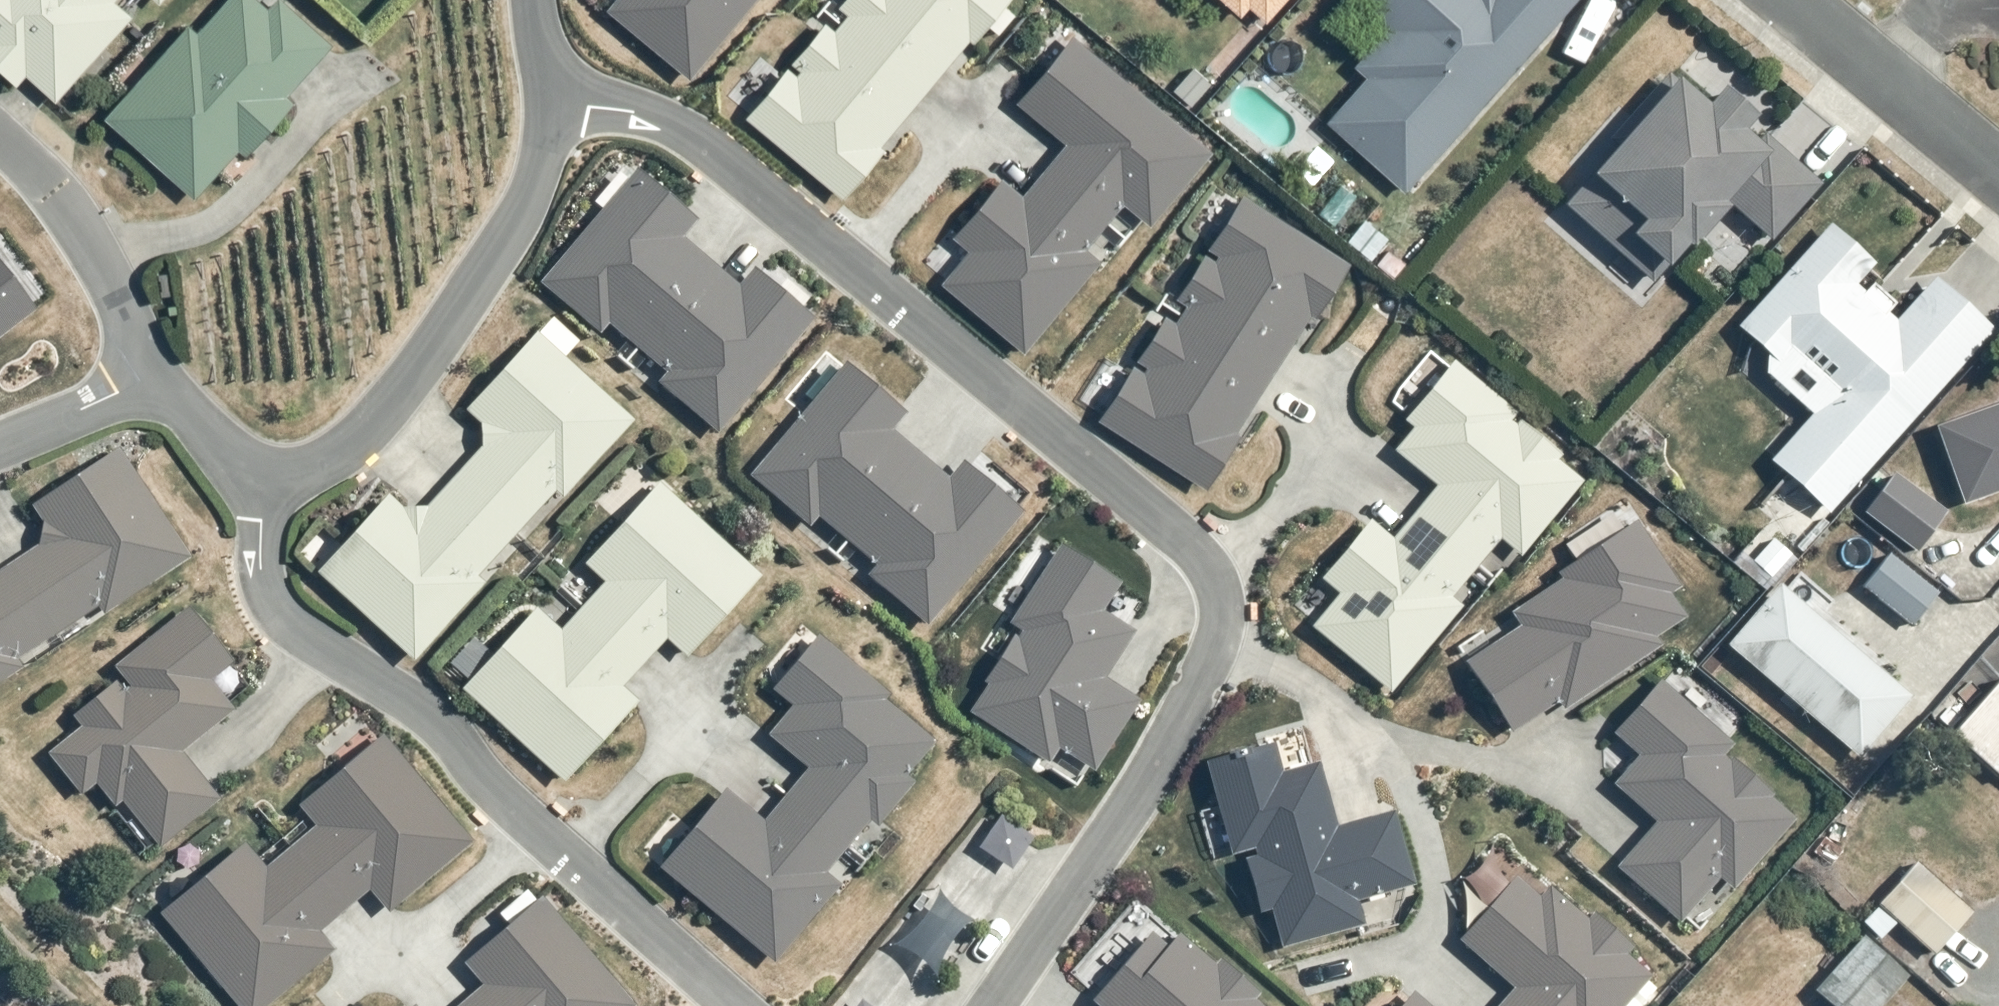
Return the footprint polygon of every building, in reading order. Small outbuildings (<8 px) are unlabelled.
[(48,112),(144,0),(0,0),(0,72),(48,112)] [(101,123),(193,205),(330,49),(276,2),(267,13),(250,0),(227,0),(197,36),(186,27),(101,123)] [(158,9),(165,0),(147,0),(158,9)] [(603,12),(688,82),(756,0),(613,0),(603,12)] [(742,122),(839,202),(1008,0),(859,0),(794,78),(785,70),(742,122)] [(1257,41),(1292,0),(1210,0),(1257,41)] [(1380,10),(1368,20),(1400,48),(1325,128),(1403,199),(1578,0),(1368,0),(1380,10)] [(938,287),(1022,357),(1100,265),(1083,251),(1119,209),(1147,232),(1211,156),(1069,38),(1015,103),(1067,146),(1020,202),(998,184),(950,240),(966,254),(938,287)] [(1615,153),(1563,209),(1653,288),(1726,210),(1771,247),(1819,189),(1718,94),(1704,110),(1669,77),(1608,146),(1615,153)] [(697,223),(635,171),(537,285),(598,337),(607,326),(662,373),(653,383),(716,436),(811,323),(753,274),(740,290),(681,241),(697,223)] [(1129,368),(1093,425),(1202,494),(1347,266),(1240,198),(1206,251),(1215,256),(1139,375),(1129,368)] [(1811,418),(1770,464),(1828,517),(1993,333),(1933,281),(1901,316),(1864,284),(1876,270),(1828,228),(1736,331),(1765,361),(1765,379),(1811,418)] [(40,308),(0,256),(0,339),(40,308)] [(317,578),(411,667),(635,425),(536,334),(463,412),(490,438),(414,527),(387,499),(317,578)] [(909,416),(844,363),(751,476),(810,524),(815,517),(872,564),(862,576),(928,630),(1024,514),(959,461),(948,475),(895,432),(909,416)] [(1306,630),(1390,696),(1460,609),(1448,599),(1497,538),(1519,555),(1579,480),(1508,423),(1514,415),(1451,365),(1401,426),(1408,432),(1389,455),(1431,489),(1392,538),(1368,520),(1316,584),(1333,597),(1306,630)] [(1935,432),(1960,509),(1998,495),(1998,408),(1935,432)] [(191,561),(121,452),(35,503),(55,534),(0,569),(0,686),(191,561)] [(1894,468),(1865,512),(1864,514),(1920,551),(1950,505),(1894,468)] [(762,581),(658,486),(585,572),(603,587),(559,632),(535,615),(463,694),(564,786),(638,705),(624,692),(665,645),(684,662),(762,581)] [(1517,629),(1464,665),(1513,737),(1685,620),(1668,595),(1678,589),(1633,523),(1556,575),(1560,581),(1508,616),(1517,629)] [(988,690),(971,715),(1047,764),(1057,749),(1090,770),(1135,702),(1103,682),(1134,636),(1101,615),(1122,584),(1058,543),(1003,626),(1015,635),(982,686),(988,690)] [(1884,556),(1858,586),(1902,626),(1929,596),(1884,556)] [(1778,588),(1725,649),(1859,763),(1912,701),(1778,588)] [(230,661),(188,608),(112,667),(121,677),(69,716),(78,728),(46,756),(78,800),(93,789),(147,857),(218,800),(178,752),(233,709),(208,678),(230,661)] [(723,793),(658,872),(774,969),(838,890),(824,879),(937,745),(812,644),(772,694),(791,710),(769,739),(808,772),(764,827),(723,793)] [(1934,718),(1998,770),(1998,678),(1975,707),(1955,691),(1934,718)] [(1655,826),(1616,871),(1678,925),(1719,878),(1732,889),(1792,820),(1721,759),(1732,746),(1657,681),(1607,738),(1634,760),(1610,788),(1655,826)] [(379,734),(297,807),(315,828),(263,867),(244,843),(158,913),(237,1005),(267,1005),(333,950),(319,932),(368,894),(386,915),(471,842),(379,734)] [(1272,747),(1202,765),(1228,859),(1240,856),(1257,918),(1270,914),(1278,953),(1363,926),(1355,906),(1415,887),(1394,812),(1337,827),(1317,767),(1281,776),(1272,747)] [(1869,932),(1814,989),(1832,1005),(1882,1005),(1916,971),(1884,939),(1899,923),(1931,953),(1976,906),(1920,853),(1856,919),(1869,932)] [(1651,981),(1551,891),(1540,902),(1514,881),(1459,944),(1511,991),(1499,1005),(1630,1005),(1651,981)] [(541,897),(462,964),(482,986),(458,1005),(635,1005),(541,897)] [(1181,937),(1167,952),(1154,938),(1092,1005),(1260,1005),(1181,937)]
